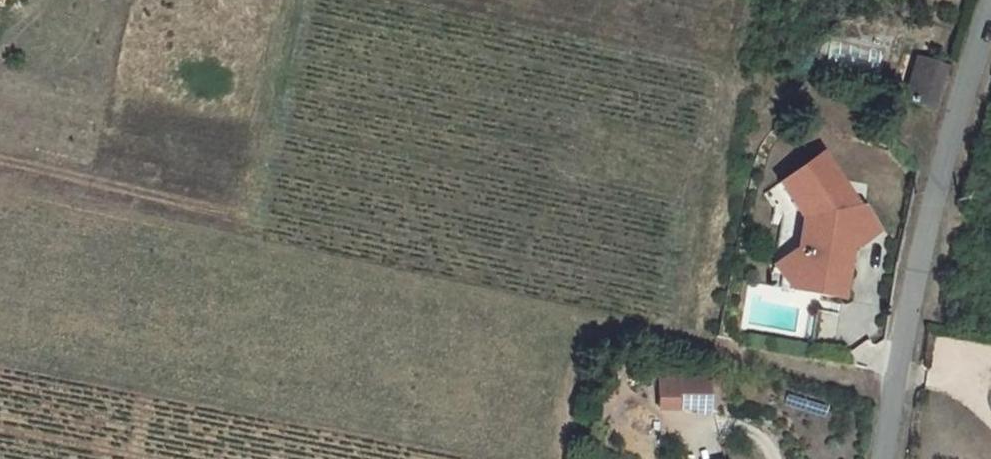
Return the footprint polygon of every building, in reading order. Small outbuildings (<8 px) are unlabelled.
[(918,60),(905,103),(929,111),(942,67),(918,60)] [(821,156),(776,184),(798,219),(802,220),(786,292),(838,302),(845,264),(832,260),(834,247),(853,252),(878,236),(862,211),(854,210),(821,156)] [(656,381),(657,409),(706,408),(705,380),(656,381)]
